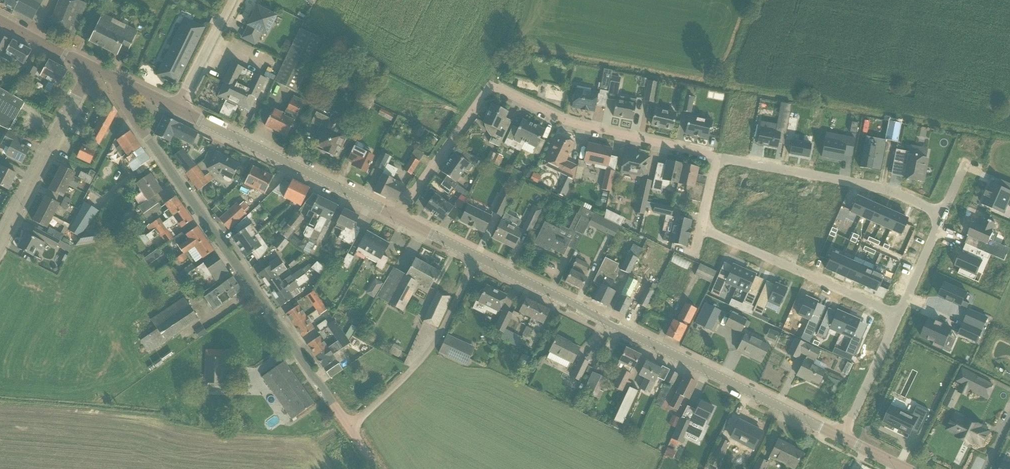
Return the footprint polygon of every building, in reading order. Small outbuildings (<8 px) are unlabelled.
[(13,11),(19,0),(0,0),(0,3),(13,11)] [(13,11),(32,21),(43,0),(19,0),(13,11)] [(266,35),(276,16),(267,12),(268,10),(262,7),(262,9),(257,6),(247,25),(249,26),(242,38),(254,44),(261,32),(266,35)] [(48,16),(43,26),(71,42),(75,32),(80,19),(55,10),(52,18),(48,16)] [(102,14),(93,33),(89,42),(101,48),(106,39),(108,40),(111,35),(112,36),(119,23),(102,14)] [(204,28),(191,21),(185,33),(179,30),(172,43),(175,44),(169,56),(166,54),(156,75),(176,85),(204,28)] [(106,39),(101,48),(116,56),(120,49),(127,52),(137,31),(119,23),(112,36),(111,35),(108,40),(106,39)] [(290,50),(275,81),(295,92),(321,39),(300,29),(293,43),(290,50)] [(2,58),(11,42),(0,36),(0,63),(2,58)] [(11,42),(2,58),(10,62),(12,59),(23,65),(31,51),(12,40),(11,42)] [(284,47),(290,50),(293,43),(287,40),(284,47)] [(49,61),(44,69),(40,77),(48,81),(44,89),(54,95),(67,71),(49,61)] [(245,110),(250,112),(256,98),(257,99),(266,79),(232,63),(222,83),(223,83),(217,97),(240,107),(239,109),(244,111),(245,110)] [(29,64),(21,78),(30,84),(39,70),(29,64)] [(616,101),(613,116),(632,120),(636,100),(635,104),(623,102),(623,98),(617,96),(620,83),(610,81),(608,91),(607,99),(616,101)] [(647,81),(643,102),(653,104),(657,83),(647,81)] [(9,131),(25,103),(0,88),(0,127),(9,131)] [(605,107),(606,99),(608,91),(599,90),(599,93),(576,88),(572,107),(581,109),(581,110),(588,111),(588,110),(594,111),(595,105),(597,106),(605,107)] [(734,94),(731,106),(749,109),(751,97),(734,94)] [(681,111),(690,113),(694,97),(684,95),(681,111)] [(375,99),(370,96),(365,105),(370,108),(375,99)] [(273,108),(269,117),(265,126),(287,137),(295,119),(301,105),(291,100),(285,114),(273,108)] [(109,103),(108,105),(89,139),(99,144),(117,113),(109,103)] [(760,130),(757,144),(777,148),(778,143),(784,145),(791,105),(783,103),(778,127),(776,127),(775,132),(760,130)] [(487,116),(483,123),(484,124),(490,127),(488,132),(493,134),(491,137),(488,142),(499,147),(505,134),(502,132),(498,130),(504,118),(507,112),(502,110),(502,109),(497,107),(497,108),(492,105),(488,112),(487,112),(485,116),(487,116)] [(378,114),(390,121),(393,115),(381,109),(378,114)] [(672,131),(675,114),(655,109),(651,126),(672,131)] [(316,113),(316,114),(312,123),(321,127),(316,137),(320,139),(317,145),(325,149),(324,152),(332,156),(336,147),(340,148),(345,138),(341,137),(345,129),(338,126),(341,120),(332,117),(331,120),(316,113)] [(708,139),(712,121),(689,116),(685,133),(694,135),(694,136),(699,137),(708,139)] [(197,133),(163,117),(155,135),(169,142),(173,136),(179,139),(192,145),(197,133)] [(797,119),(789,117),(787,130),(795,131),(797,119)] [(512,126),(504,143),(520,151),(524,143),(533,125),(522,119),(518,129),(512,126)] [(884,140),(897,142),(901,124),(888,121),(884,140)] [(851,122),(849,133),(856,134),(858,123),(851,122)] [(533,125),(524,143),(535,148),(533,151),(539,154),(545,141),(539,139),(544,130),(533,125)] [(411,134),(421,138),(425,131),(415,126),(411,134)] [(23,138),(9,131),(2,144),(10,148),(6,156),(21,163),(29,149),(20,145),(23,138)] [(118,147),(116,148),(122,157),(124,160),(133,172),(150,160),(141,148),(130,132),(121,137),(116,141),(119,144),(118,145),(118,147)] [(826,133),(821,157),(822,157),(822,156),(842,160),(842,161),(844,154),(851,155),(851,156),(851,157),(855,139),(846,137),(845,141),(826,137),(826,133)] [(549,168),(574,180),(577,166),(565,161),(574,144),(572,143),(573,141),(567,139),(566,140),(557,135),(545,161),(551,164),(549,168)] [(791,141),(789,154),(808,158),(811,144),(791,141)] [(864,145),(859,168),(863,168),(863,167),(866,167),(868,168),(867,169),(871,170),(871,168),(873,168),(873,169),(878,170),(878,169),(880,170),(880,172),(886,143),(885,142),(875,141),(874,147),(864,145)] [(357,143),(352,152),(348,161),(357,165),(355,168),(365,173),(368,167),(369,167),(374,158),(361,151),(363,147),(357,143)] [(608,167),(612,149),(587,143),(583,161),(585,162),(584,163),(586,165),(590,166),(591,165),(592,163),(595,164),(608,167)] [(83,146),(77,158),(89,163),(95,151),(83,146)] [(411,157),(403,170),(411,175),(423,155),(422,154),(424,150),(419,146),(415,149),(410,157),(411,157)] [(182,150),(173,157),(172,157),(185,174),(195,167),(182,150)] [(893,162),(891,174),(892,174),(894,163),(906,166),(905,171),(905,170),(908,171),(907,179),(921,182),(925,159),(916,157),(916,155),(914,154),(914,156),(908,155),(909,152),(896,150),(893,162)] [(486,160),(492,163),(496,154),(490,151),(486,160)] [(216,152),(211,161),(207,169),(217,174),(217,173),(225,176),(224,178),(225,180),(228,182),(230,181),(231,179),(232,180),(239,165),(226,158),(226,157),(216,152)] [(454,153),(448,163),(462,173),(465,169),(467,171),(469,171),(472,167),(471,165),(477,158),(464,152),(460,157),(454,153)] [(381,153),(375,166),(382,170),(388,156),(381,153)] [(496,153),(496,154),(492,163),(498,166),(503,156),(496,153)] [(645,177),(649,157),(638,155),(638,156),(625,153),(621,172),(645,177)] [(670,182),(678,183),(682,165),(666,161),(664,174),(655,172),(651,189),(660,191),(661,187),(665,188),(669,185),(670,182)] [(462,173),(448,163),(441,172),(447,176),(443,181),(448,185),(452,188),(454,190),(458,184),(456,182),(462,173)] [(387,165),(374,192),(386,198),(386,197),(395,202),(404,186),(392,180),(397,170),(387,165)] [(682,165),(678,183),(687,185),(686,189),(687,193),(689,193),(688,200),(701,203),(705,185),(694,183),(698,168),(682,165)] [(61,166),(54,178),(69,186),(69,185),(76,189),(81,180),(73,176),(75,174),(61,166)] [(8,190),(16,175),(0,167),(0,186),(8,190)] [(195,167),(185,174),(198,190),(213,179),(208,173),(208,174),(204,178),(195,167)] [(252,167),(244,185),(245,185),(244,186),(245,188),(250,191),(252,190),(253,189),(264,195),(273,177),(252,167)] [(521,179),(529,182),(533,173),(525,170),(521,179)] [(614,173),(614,172),(606,170),(601,190),(610,192),(614,173)] [(81,172),(78,177),(83,180),(83,181),(90,185),(93,178),(87,175),(81,172)] [(511,173),(511,174),(506,183),(515,187),(519,177),(511,173)] [(529,182),(536,185),(540,176),(533,173),(529,182)] [(150,175),(142,180),(136,184),(139,189),(140,191),(141,193),(143,195),(144,195),(147,200),(138,207),(143,214),(158,204),(158,203),(153,197),(162,191),(158,185),(158,184),(158,182),(157,181),(155,179),(154,178),(153,179),(150,175)] [(69,186),(54,178),(48,190),(63,197),(69,186)] [(635,213),(643,215),(645,208),(646,202),(651,181),(642,179),(635,213)] [(981,205),(1003,214),(1009,199),(1009,184),(1001,180),(998,186),(991,183),(987,191),(986,191),(986,192),(987,192),(986,196),(984,195),(984,196),(985,196),(981,205)] [(301,206),(309,189),(293,181),(291,182),(290,185),(282,181),(278,186),(272,192),(283,197),(283,198),(300,207),(301,206)] [(448,194),(452,188),(448,185),(443,191),(448,194)] [(424,209),(433,215),(444,201),(434,194),(436,192),(431,188),(423,199),(428,203),(424,209)] [(465,189),(461,195),(466,198),(469,192),(465,189)] [(510,197),(502,193),(492,212),(500,216),(510,197)] [(682,203),(679,202),(681,194),(676,193),(673,207),(688,211),(688,209),(681,207),(682,203)] [(45,197),(38,209),(53,217),(59,205),(45,197)] [(65,197),(62,202),(69,206),(72,201),(65,197)] [(168,209),(163,213),(168,220),(184,209),(175,197),(167,202),(164,204),(168,209)] [(313,230),(328,202),(317,197),(310,212),(308,211),(305,217),(310,219),(306,226),(303,233),(304,237),(309,239),(313,230)] [(856,197),(849,212),(860,217),(867,202),(856,197)] [(444,201),(433,215),(442,222),(446,216),(454,222),(460,209),(454,205),(453,207),(444,201)] [(69,206),(62,202),(60,207),(67,210),(69,206)] [(320,233),(327,220),(330,222),(333,215),(337,206),(328,202),(313,230),(309,239),(308,241),(314,244),(315,244),(320,233)] [(867,202),(860,217),(870,221),(877,206),(867,202)] [(83,204),(68,232),(78,238),(97,212),(83,204)] [(158,204),(143,214),(146,218),(161,208),(158,204)] [(237,204),(219,220),(228,230),(246,215),(237,204)] [(672,208),(654,204),(653,210),(652,213),(665,216),(670,217),(671,217),(672,208)] [(468,206),(460,221),(469,225),(468,226),(474,229),(475,228),(483,232),(491,217),(468,206)] [(877,206),(870,221),(880,226),(887,210),(877,206)] [(581,216),(574,231),(583,235),(589,221),(593,213),(590,212),(582,208),(580,207),(577,214),(581,216)] [(53,217),(38,209),(32,221),(47,228),(53,217)] [(147,235),(146,236),(150,242),(160,235),(170,228),(177,223),(181,228),(184,226),(192,221),(184,209),(168,220),(162,224),(150,233),(147,235)] [(537,209),(534,215),(530,214),(523,229),(530,233),(541,211),(537,209)] [(343,210),(339,219),(334,228),(341,231),(338,239),(351,246),(355,240),(361,229),(360,228),(360,229),(353,226),(358,217),(343,210)] [(606,210),(604,218),(612,222),(615,215),(606,210)] [(887,210),(880,226),(890,230),(897,215),(887,210)] [(497,229),(492,238),(501,242),(502,240),(515,246),(519,238),(522,232),(517,229),(521,221),(505,213),(501,221),(497,229)] [(593,213),(589,221),(615,234),(619,226),(593,213)] [(290,234),(302,219),(296,214),(288,223),(284,228),(279,235),(285,240),(290,234)] [(897,215),(890,230),(901,235),(907,220),(897,215)] [(664,234),(663,241),(669,242),(669,243),(685,246),(687,238),(689,238),(691,230),(689,230),(691,221),(671,217),(670,217),(665,216),(664,221),(673,223),(671,233),(667,232),(664,234)] [(232,238),(239,248),(258,234),(248,220),(246,217),(237,225),(241,231),(232,238)] [(152,224),(146,227),(150,233),(162,224),(159,219),(152,224)] [(976,248),(977,249),(991,255),(1004,261),(1007,255),(1006,255),(998,252),(999,249),(991,245),(992,243),(993,243),(997,234),(993,232),(992,231),(996,224),(991,222),(992,222),(989,220),(989,221),(985,219),(981,226),(973,223),(968,236),(969,236),(979,241),(976,248)] [(538,235),(533,244),(549,252),(550,249),(563,256),(571,240),(569,239),(565,237),(568,229),(561,226),(559,229),(544,222),(538,235)] [(194,247),(205,239),(197,227),(184,236),(185,238),(177,244),(184,254),(190,250),(194,247)] [(56,232),(49,228),(47,233),(53,237),(56,232)] [(85,232),(75,246),(99,242),(97,231),(85,232)] [(367,232),(356,252),(377,264),(375,267),(382,271),(388,259),(382,255),(389,244),(379,238),(367,232)] [(56,248),(57,246),(58,247),(61,242),(44,233),(41,240),(56,248)] [(176,237),(170,241),(174,246),(177,244),(185,238),(184,236),(182,233),(176,237)] [(18,248),(27,253),(33,256),(37,249),(41,251),(44,244),(26,234),(18,248)] [(260,258),(268,249),(258,234),(239,248),(246,258),(255,251),(260,258)] [(279,235),(271,244),(281,253),(289,243),(279,235)] [(194,247),(188,252),(195,262),(202,258),(203,259),(213,251),(205,239),(194,247)] [(61,242),(58,247),(69,253),(72,247),(61,241),(61,242)] [(297,247),(303,250),(306,245),(300,242),(297,247)] [(620,270),(629,275),(641,250),(632,245),(620,270)] [(961,252),(954,266),(960,269),(958,274),(979,283),(979,282),(975,280),(978,272),(982,274),(991,255),(977,249),(974,257),(961,252)] [(308,256),(305,253),(298,260),(301,263),(308,256)] [(831,253),(825,269),(835,273),(842,258),(831,253)] [(184,254),(177,259),(181,263),(187,259),(184,254)] [(342,263),(341,266),(347,269),(354,257),(347,254),(344,259),(342,263)] [(155,261),(150,255),(143,260),(148,266),(155,261)] [(216,255),(197,268),(201,274),(208,278),(212,275),(216,281),(228,273),(224,267),(216,255)] [(336,255),(334,259),(342,263),(344,259),(336,255)] [(680,267),(682,259),(666,255),(664,263),(680,267)] [(270,266),(258,274),(265,285),(277,277),(287,270),(278,258),(268,264),(270,266)] [(292,258),(287,263),(290,267),(296,262),(292,258)] [(599,285),(592,299),(607,307),(612,298),(615,292),(610,290),(618,274),(615,273),(619,264),(612,261),(605,258),(597,273),(593,282),(599,285)] [(842,258),(835,273),(845,278),(852,262),(842,258)] [(379,292),(376,296),(395,307),(403,312),(418,284),(429,289),(438,272),(415,259),(406,275),(393,268),(388,277),(383,284),(379,292)] [(573,265),(570,273),(565,282),(581,289),(586,278),(579,274),(582,270),(585,271),(588,265),(576,260),(573,265)] [(317,262),(311,269),(317,273),(322,266),(317,262)] [(852,262),(845,278),(855,282),(862,267),(852,262)] [(179,280),(186,275),(195,269),(192,264),(176,276),(179,280)] [(277,277),(265,285),(273,296),(304,275),(313,265),(309,264),(301,270),(301,269),(290,276),(281,282),(277,277)] [(716,272),(700,265),(695,276),(711,283),(716,272)] [(718,275),(710,293),(719,297),(725,283),(736,288),(744,270),(733,265),(732,267),(726,279),(719,275),(718,275)] [(872,271),(865,286),(876,291),(878,287),(887,291),(892,280),(882,276),(885,271),(874,266),(872,271)] [(862,267),(855,282),(865,286),(872,271),(862,267)] [(744,270),(736,288),(747,293),(743,302),(752,306),(758,292),(757,292),(749,289),(755,277),(755,275),(744,270)] [(304,275),(273,296),(280,307),(300,293),(296,288),(308,280),(304,275)] [(232,278),(224,283),(204,297),(213,310),(222,304),(221,304),(230,298),(241,291),(232,278)] [(379,292),(383,284),(374,279),(370,286),(379,292)] [(628,279),(613,310),(624,315),(631,301),(628,299),(636,283),(628,279)] [(652,283),(649,289),(646,288),(638,305),(645,308),(654,291),(653,291),(656,285),(652,283)] [(944,283),(939,296),(946,299),(945,300),(953,303),(953,302),(967,309),(969,304),(963,301),(967,293),(944,283)] [(764,285),(752,312),(761,316),(768,302),(779,307),(787,289),(775,284),(774,285),(773,289),(765,285),(764,285)] [(481,297),(478,302),(476,301),(472,308),(484,314),(486,310),(495,315),(497,311),(498,311),(506,296),(486,286),(484,291),(482,290),(481,291),(479,295),(479,296),(481,297)] [(423,321),(437,328),(451,298),(437,291),(423,321)] [(805,297),(797,315),(808,320),(804,329),(813,333),(820,320),(811,316),(817,302),(805,297)] [(140,341),(149,353),(149,354),(198,320),(184,298),(151,321),(156,329),(140,341)] [(525,299),(521,308),(519,312),(531,318),(537,305),(525,299)] [(326,310),(319,300),(313,305),(320,314),(326,310)] [(673,320),(665,335),(679,342),(686,327),(686,326),(688,323),(690,324),(697,309),(685,303),(676,321),(673,320)] [(720,311),(705,303),(695,323),(710,331),(720,311)] [(537,305),(531,318),(542,324),(549,310),(537,305)] [(298,306),(285,314),(294,326),(306,318),(298,306)] [(969,310),(964,321),(982,329),(987,318),(969,310)] [(504,311),(495,329),(503,333),(512,314),(504,311)] [(822,321),(816,335),(825,339),(829,329),(840,334),(848,316),(837,311),(831,324),(822,321)] [(766,318),(761,316),(752,312),(751,316),(767,323),(768,321),(765,319),(766,318)] [(724,326),(731,329),(741,334),(747,320),(734,314),(731,313),(724,326)] [(848,316),(840,334),(851,339),(847,348),(856,352),(862,338),(853,335),(860,321),(848,316)] [(306,318),(294,326),(302,338),(314,329),(306,318)] [(929,319),(921,336),(934,342),(932,346),(942,350),(943,349),(943,350),(943,349),(949,336),(949,335),(951,329),(942,325),(943,324),(936,321),(935,322),(929,319)] [(325,320),(316,326),(320,331),(327,326),(329,324),(325,320)] [(329,324),(327,326),(334,336),(338,341),(344,336),(341,331),(334,321),(329,324)] [(963,323),(958,334),(977,342),(982,331),(963,323)] [(518,331),(523,334),(526,327),(521,324),(518,331)] [(202,326),(195,332),(199,338),(206,333),(206,332),(202,326)] [(526,327),(523,334),(528,336),(531,329),(526,327)] [(58,332),(61,337),(68,333),(65,328),(58,332)] [(509,342),(513,334),(506,331),(502,338),(509,342)] [(776,342),(780,334),(773,331),(770,339),(776,342)] [(745,334),(741,342),(737,351),(749,357),(750,354),(762,360),(769,346),(745,334)] [(327,348),(315,357),(323,369),(331,363),(335,360),(332,355),(341,349),(349,343),(344,336),(338,341),(336,342),(327,348)] [(474,348),(446,336),(439,353),(466,365),(474,348)] [(553,342),(552,344),(553,344),(549,352),(572,363),(580,347),(567,340),(566,341),(557,336),(554,342),(553,342)] [(315,339),(307,345),(315,357),(327,348),(319,337),(315,339)] [(795,339),(792,345),(787,354),(798,359),(801,353),(807,356),(804,361),(796,376),(805,379),(806,378),(818,384),(824,371),(812,365),(819,351),(805,344),(795,339)] [(398,357),(403,349),(394,344),(389,352),(398,357)] [(626,348),(621,357),(619,362),(624,365),(613,387),(625,393),(630,383),(627,381),(640,355),(626,348)] [(205,350),(204,391),(224,391),(225,357),(225,351),(205,350)] [(160,358),(163,362),(173,355),(170,351),(160,358)] [(366,354),(352,364),(357,372),(371,362),(366,354)] [(162,362),(159,359),(153,363),(155,367),(162,362)] [(580,359),(577,365),(571,377),(579,381),(588,363),(580,359)] [(283,362),(275,368),(262,377),(292,420),(313,404),(283,362)] [(645,362),(641,371),(639,375),(645,379),(640,389),(649,393),(656,378),(664,381),(669,370),(662,366),(660,369),(645,362)] [(842,373),(847,375),(852,365),(847,362),(842,373)] [(338,364),(326,373),(330,379),(340,372),(342,370),(338,364)] [(357,372),(352,364),(342,370),(340,372),(347,381),(337,388),(350,406),(363,397),(351,380),(359,374),(357,372)] [(528,365),(520,383),(524,385),(533,366),(528,365)] [(594,366),(593,369),(590,374),(591,375),(583,392),(593,396),(596,398),(605,378),(596,374),(599,368),(594,366)] [(587,366),(585,372),(590,374),(593,369),(587,366)] [(993,385),(977,377),(978,376),(962,368),(956,381),(972,389),(970,391),(986,399),(993,385)] [(670,370),(666,379),(665,382),(672,385),(678,374),(670,370)] [(684,377),(679,386),(669,406),(677,410),(683,397),(688,400),(696,383),(684,377)] [(629,388),(611,426),(622,431),(640,393),(629,388)] [(578,389),(570,407),(574,410),(583,392),(578,389)] [(681,418),(672,439),(682,443),(686,433),(699,439),(713,408),(700,402),(690,422),(681,418)] [(883,421),(910,435),(911,431),(916,421),(923,425),(929,412),(917,406),(912,416),(901,410),(899,415),(889,410),(884,421),(883,421)] [(672,415),(668,424),(676,428),(680,419),(672,415)] [(965,421),(959,419),(954,416),(949,427),(959,432),(957,437),(972,444),(973,441),(981,445),(987,431),(980,428),(981,426),(966,419),(965,421)] [(739,421),(735,430),(731,438),(753,449),(761,432),(739,421)] [(883,433),(893,436),(895,430),(885,427),(883,433)] [(901,437),(898,441),(904,446),(908,442),(901,437)] [(708,464),(707,467),(711,468),(716,468),(728,443),(720,440),(708,464)] [(774,449),(770,458),(793,468),(794,468),(801,453),(786,446),(787,444),(778,440),(774,449)] [(754,468),(764,468),(767,463),(759,459),(754,468)]
